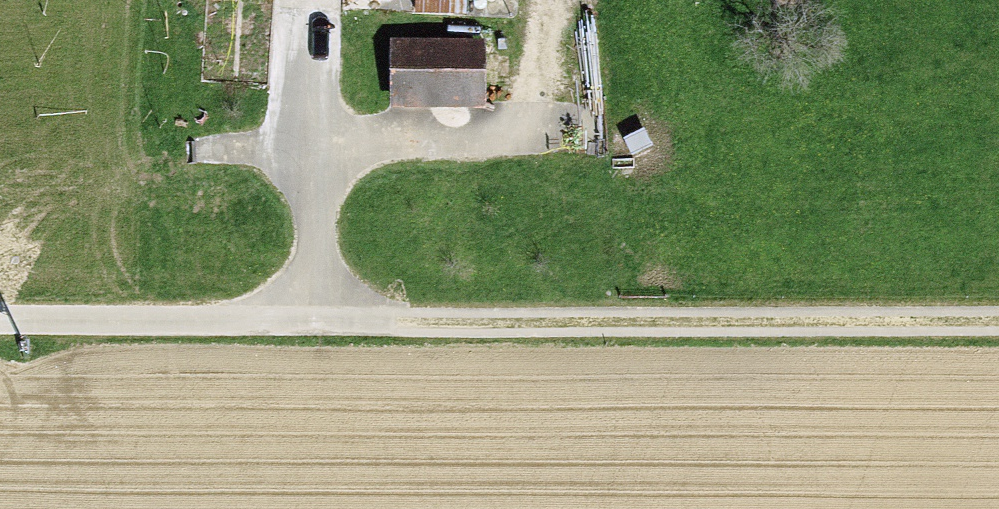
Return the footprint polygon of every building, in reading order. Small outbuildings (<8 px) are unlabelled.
[(491,58),(390,57),(389,122),(490,123),(491,58)]
